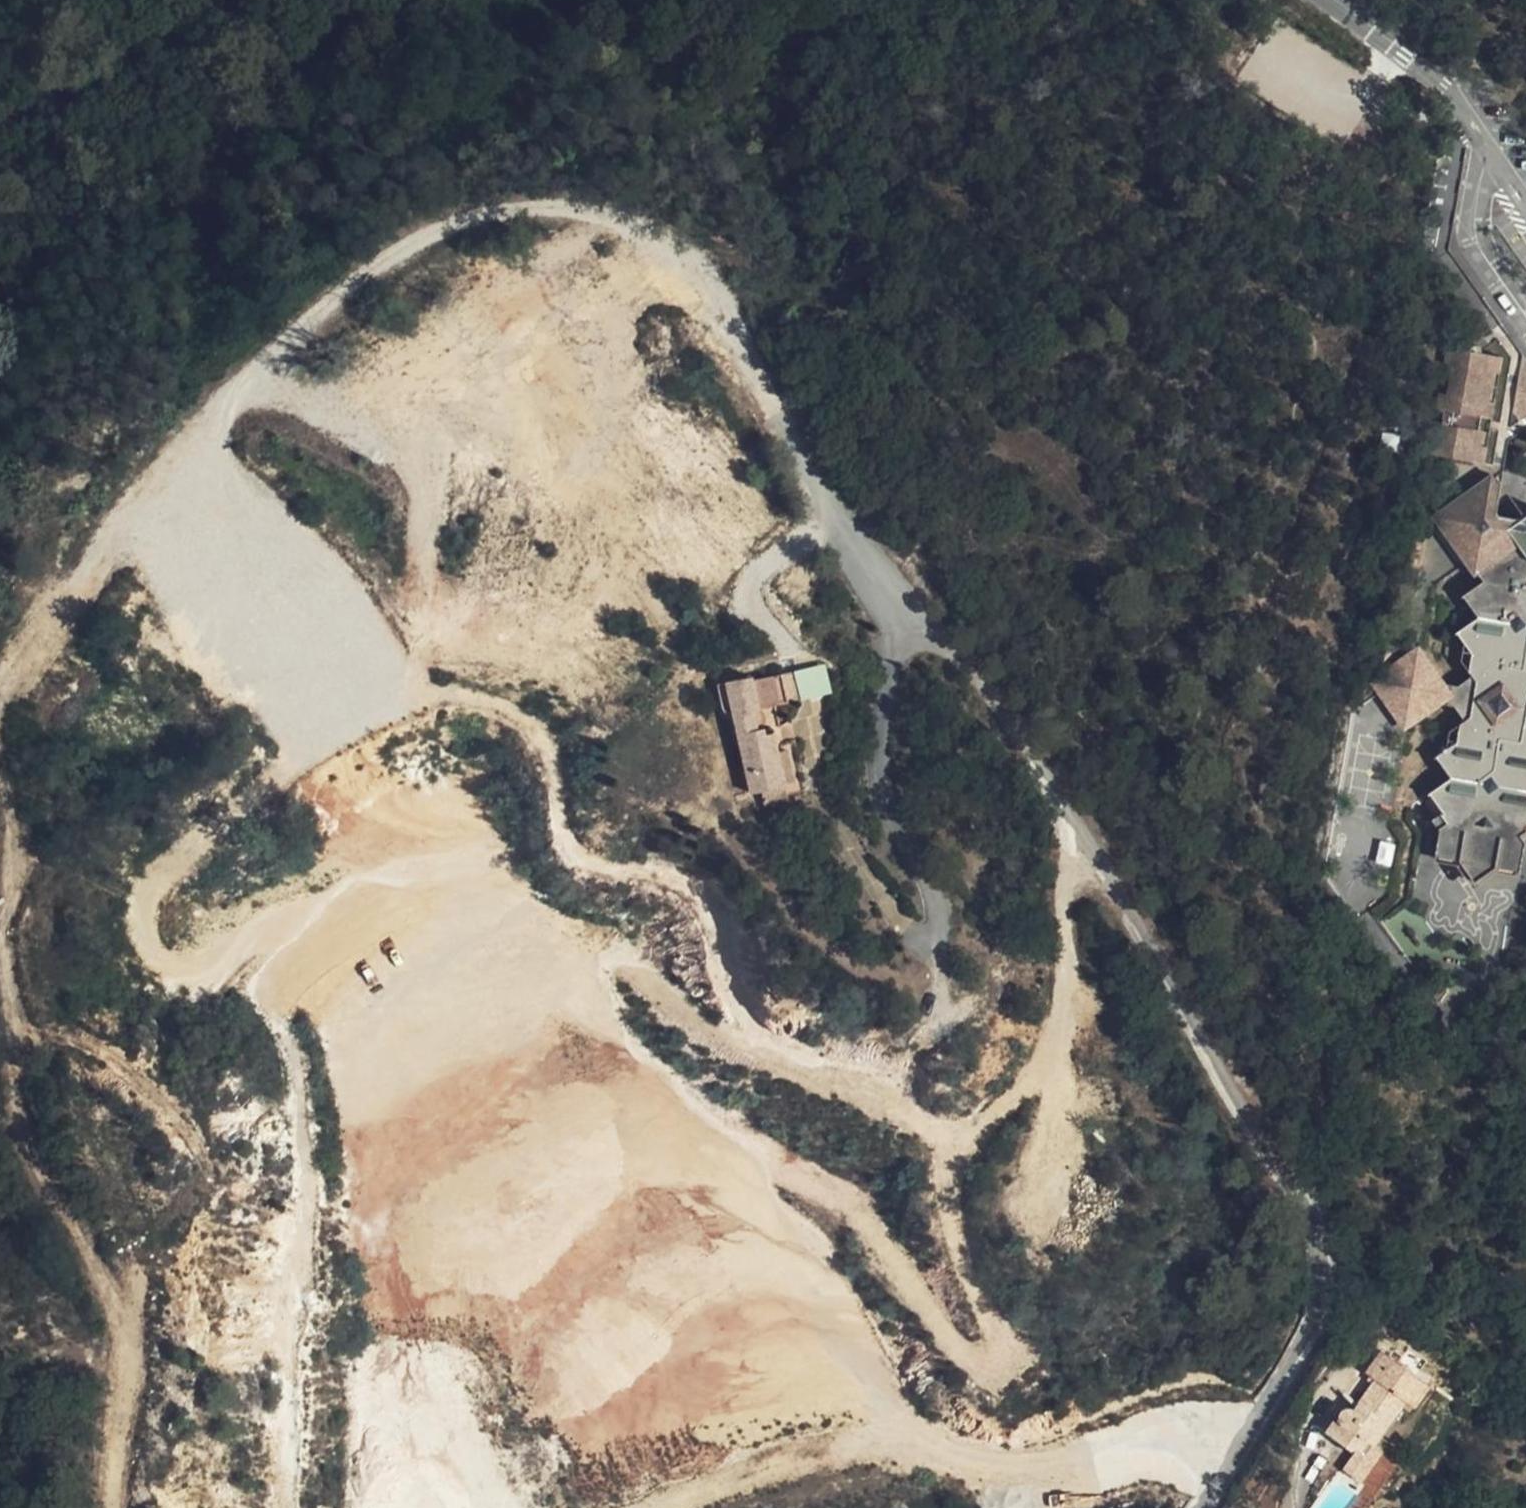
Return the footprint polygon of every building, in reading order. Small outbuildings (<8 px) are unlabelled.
[(1471,340),(1468,349),(1475,350),(1475,349),(1476,348),(1477,347),(1477,346),(1478,345),(1473,338),(1471,340)] [(1468,349),(1460,347),(1441,455),(1477,462),(1483,431),(1468,428),(1471,415),(1486,418),(1497,355),(1487,353),(1487,352),(1488,351),(1487,351),(1487,350),(1487,349),(1487,348),(1486,347),(1486,346),(1485,346),(1484,346),(1484,345),(1483,345),(1482,345),(1481,345),(1480,345),(1479,345),(1478,345),(1477,346),(1477,347),(1476,348),(1475,349),(1475,350),(1468,349)] [(1483,431),(1477,462),(1489,464),(1492,448),(1485,446),(1487,432),(1495,433),(1500,404),(1494,402),(1499,373),(1506,375),(1509,357),(1497,355),(1486,418),(1471,415),(1468,428),(1483,431)] [(1514,421),(1517,424),(1525,418),(1525,360),(1524,362),(1514,421)] [(1442,516),(1485,581),(1463,596),(1479,617),(1456,633),(1472,653),(1468,671),(1472,676),(1476,682),(1485,684),(1479,718),(1470,716),(1464,720),(1458,723),(1455,741),(1432,757),(1447,779),(1425,792),(1439,811),(1436,812),(1439,816),(1443,814),(1470,820),(1478,833),(1491,824),(1518,829),(1520,833),(1525,830),(1523,828),(1525,826),(1525,524),(1503,517),(1501,514),(1506,485),(1500,477),(1442,516)] [(1476,682),(1472,676),(1458,686),(1447,685),(1419,644),(1369,678),(1403,728),(1441,702),(1454,705),(1464,720),(1470,716),(1479,718),(1485,684),(1476,682)] [(764,785),(785,780),(779,746),(775,730),(767,732),(762,709),(804,699),(796,671),(756,680),(753,671),(718,680),(728,716),(736,714),(755,787),(764,785)] [(779,746),(785,780),(799,777),(790,744),(779,746)] [(788,794),(785,780),(764,785),(768,798),(788,794)] [(1436,812),(1427,818),(1433,827),(1429,857),(1453,862),(1468,882),(1489,870),(1513,875),(1521,846),(1525,843),(1525,833),(1525,830),(1520,833),(1518,829),(1491,824),(1478,833),(1470,820),(1443,814),(1439,816),(1436,812)] [(1324,1431),(1354,1453),(1360,1458),(1370,1447),(1405,1404),(1413,1410),(1428,1389),(1382,1354),(1365,1375),(1371,1380),(1351,1407),(1337,1411),(1324,1431)] [(1360,1458),(1354,1453),(1340,1469),(1359,1485),(1382,1457),(1370,1447),(1360,1458)]
